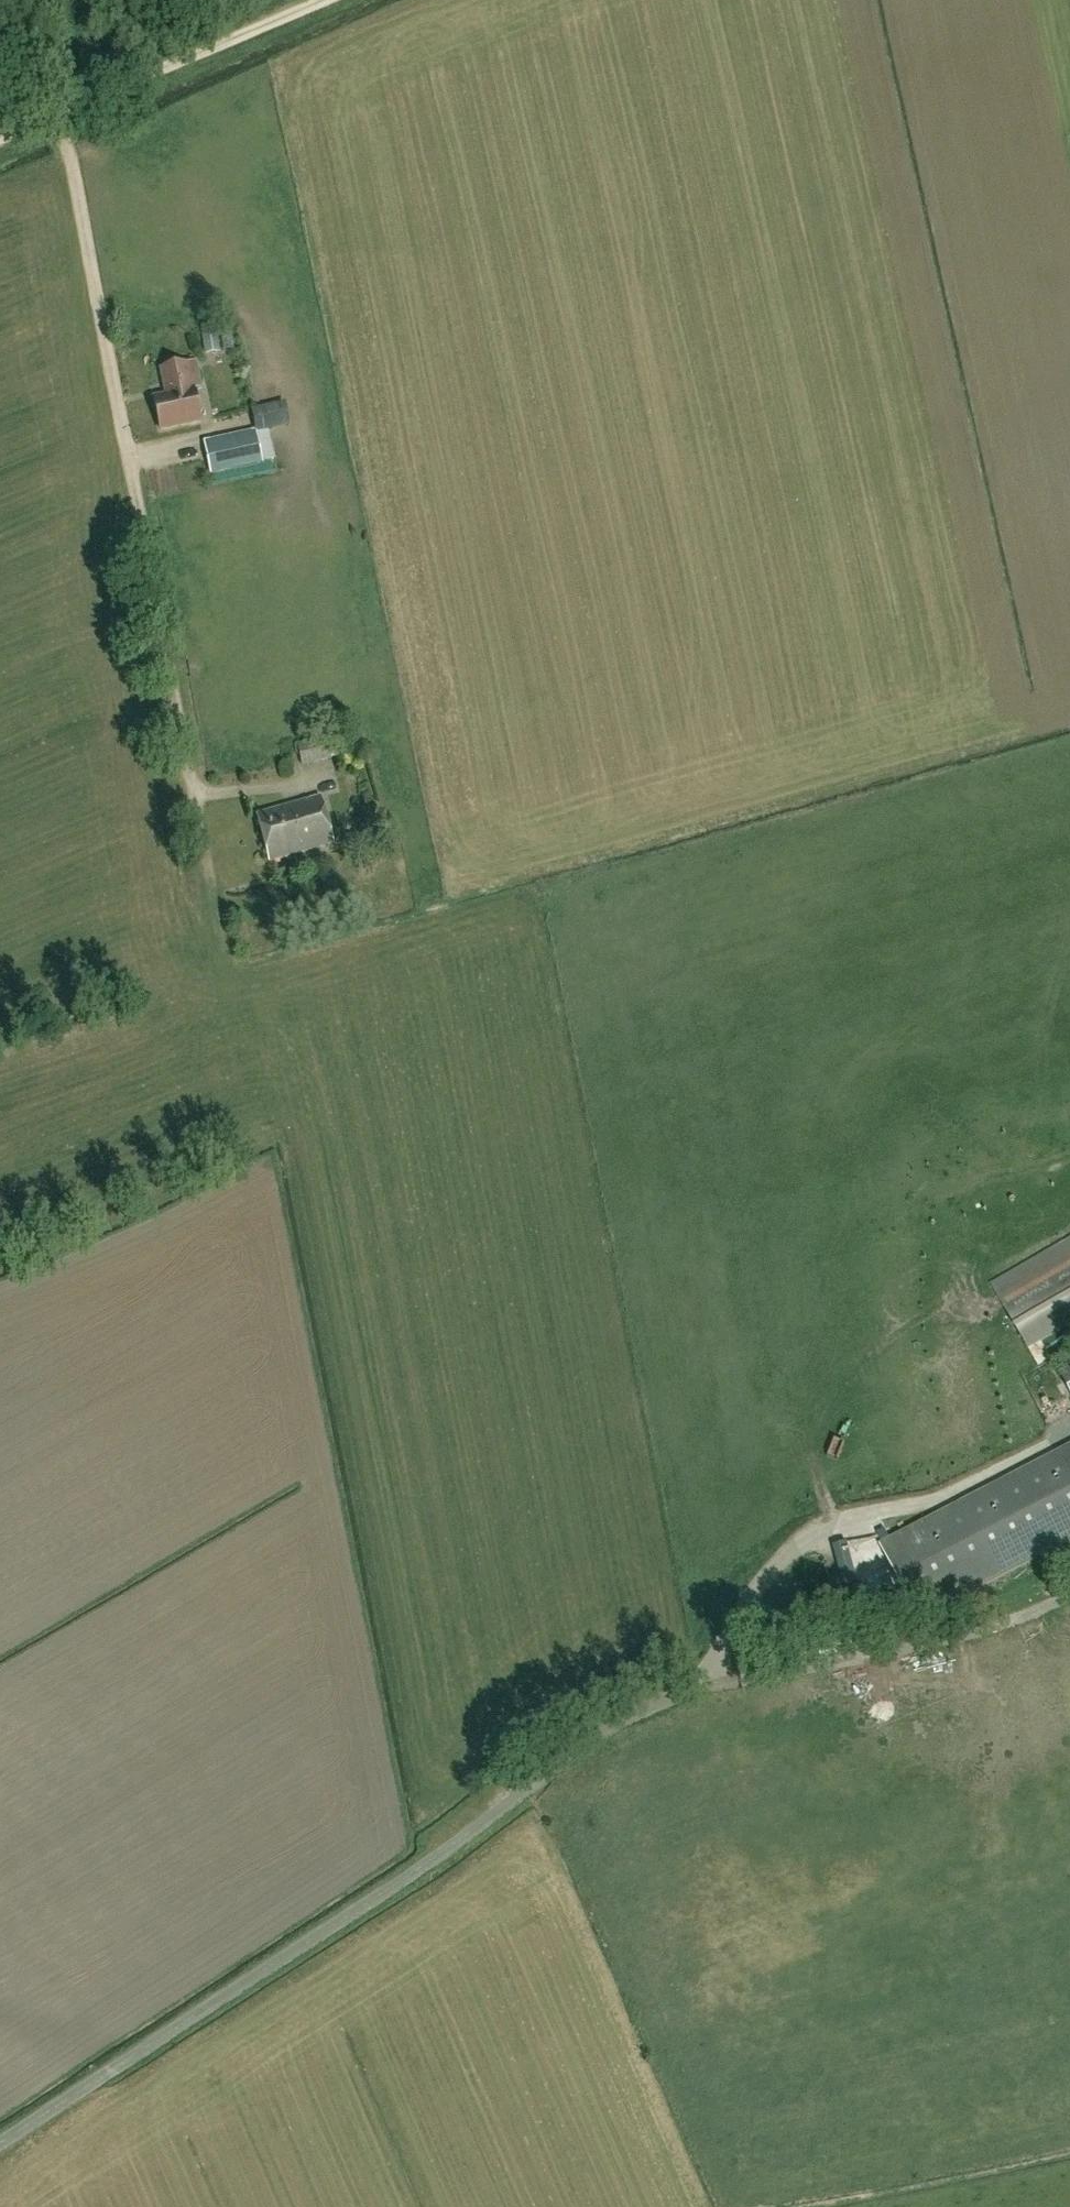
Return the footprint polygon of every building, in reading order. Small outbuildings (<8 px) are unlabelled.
[(220,352),(216,326),(200,328),(204,354),(220,352)] [(196,362),(160,370),(166,396),(154,398),(160,430),(200,421),(193,388),(201,386),(196,362)] [(204,443),(211,473),(261,463),(255,432),(204,443)] [(322,738),(298,744),(302,762),(327,756),(322,738)] [(267,860),(331,843),(318,796),(255,813),(267,860)] [(990,1284),(1002,1307),(1024,1347),(1025,1347),(1035,1364),(1049,1357),(1040,1339),(1069,1323),(1069,1238),(990,1284)] [(918,1617),(1069,1539),(1069,1447),(881,1545),(918,1617)] [(556,1725),(549,1730),(553,1735),(560,1730),(556,1725)]
